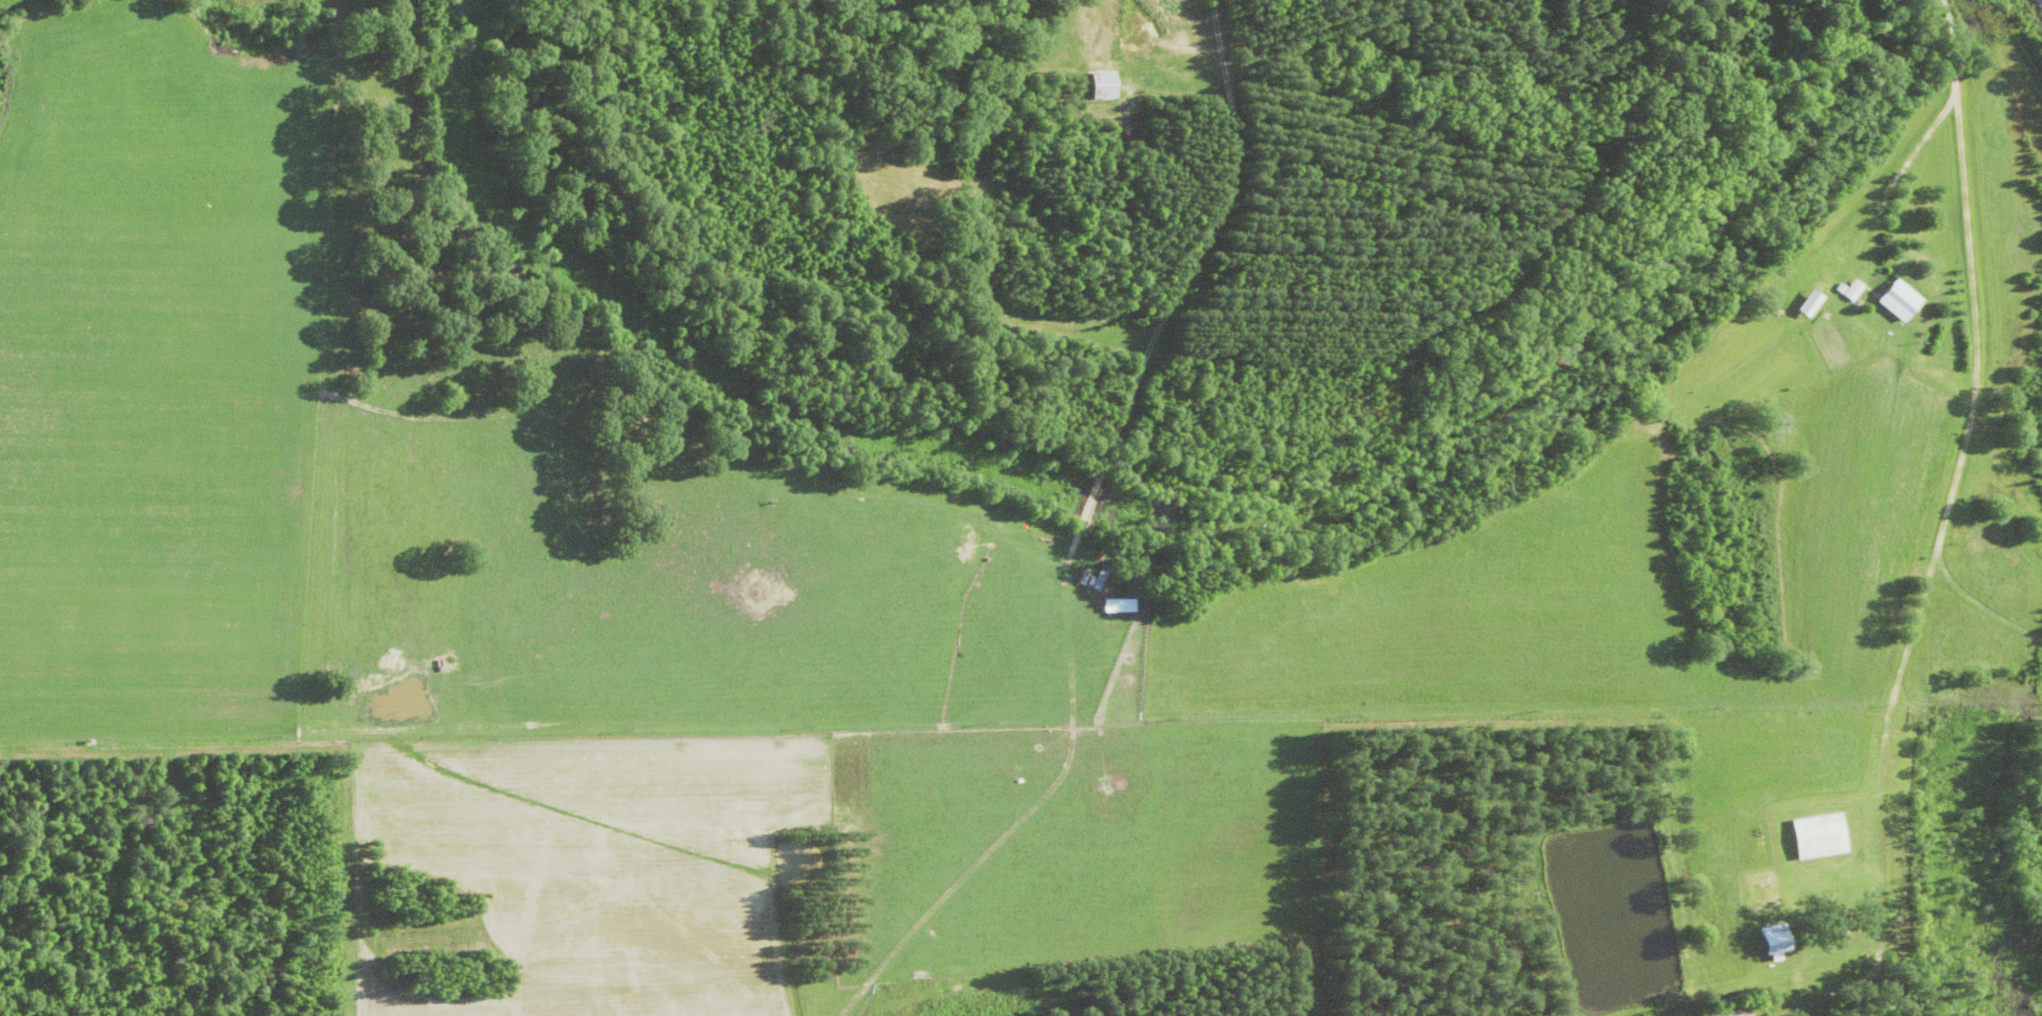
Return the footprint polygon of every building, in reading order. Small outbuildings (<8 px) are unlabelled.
[(1875,301),(1901,324),(1920,301),(1895,279),(1875,301)] [(1823,299),(1811,290),(1795,311),(1807,320),(1823,299)] [(1845,853),(1840,813),(1791,820),(1796,859),(1845,853)] [(1747,1000),(1701,1011),(1702,1015),(1751,1015),(1747,1000)]
